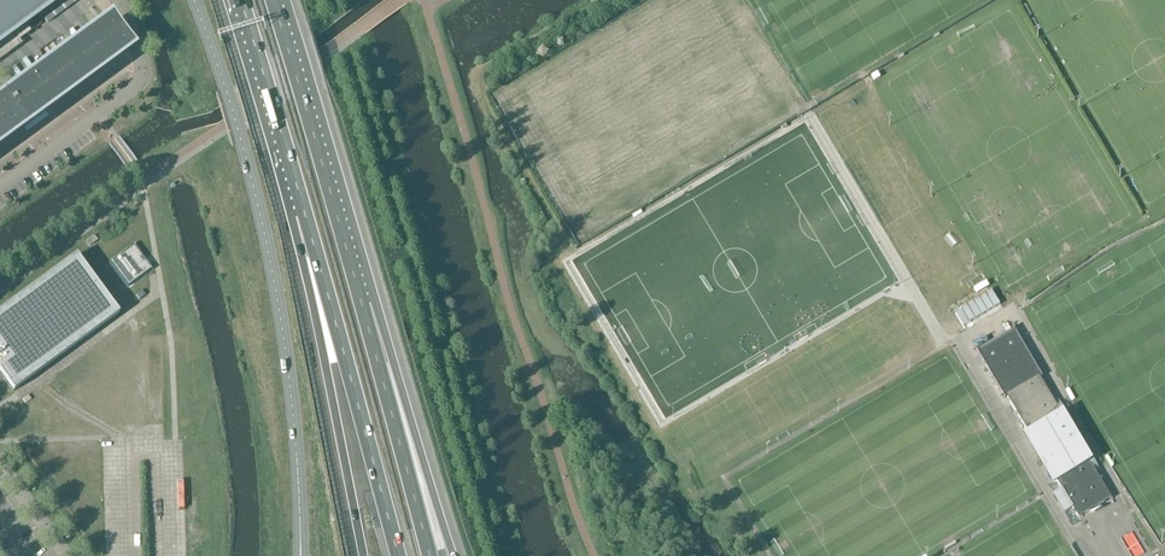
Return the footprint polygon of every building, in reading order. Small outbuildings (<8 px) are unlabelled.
[(55,0),(0,0),(0,40),(55,0)] [(24,129),(126,55),(104,26),(0,102),(0,147),(18,133),(24,129)] [(90,246),(98,241),(94,236),(87,241),(90,246)] [(0,312),(0,373),(14,391),(119,314),(76,256),(0,312)] [(139,300),(145,295),(142,291),(136,295),(139,300)] [(1057,482),(1078,518),(1112,498),(1090,462),(1092,461),(1062,410),(1060,411),(1039,376),(1042,375),(1014,329),(977,351),(1004,397),(1006,396),(1027,431),(1025,432),(1055,483),(1057,482)]
